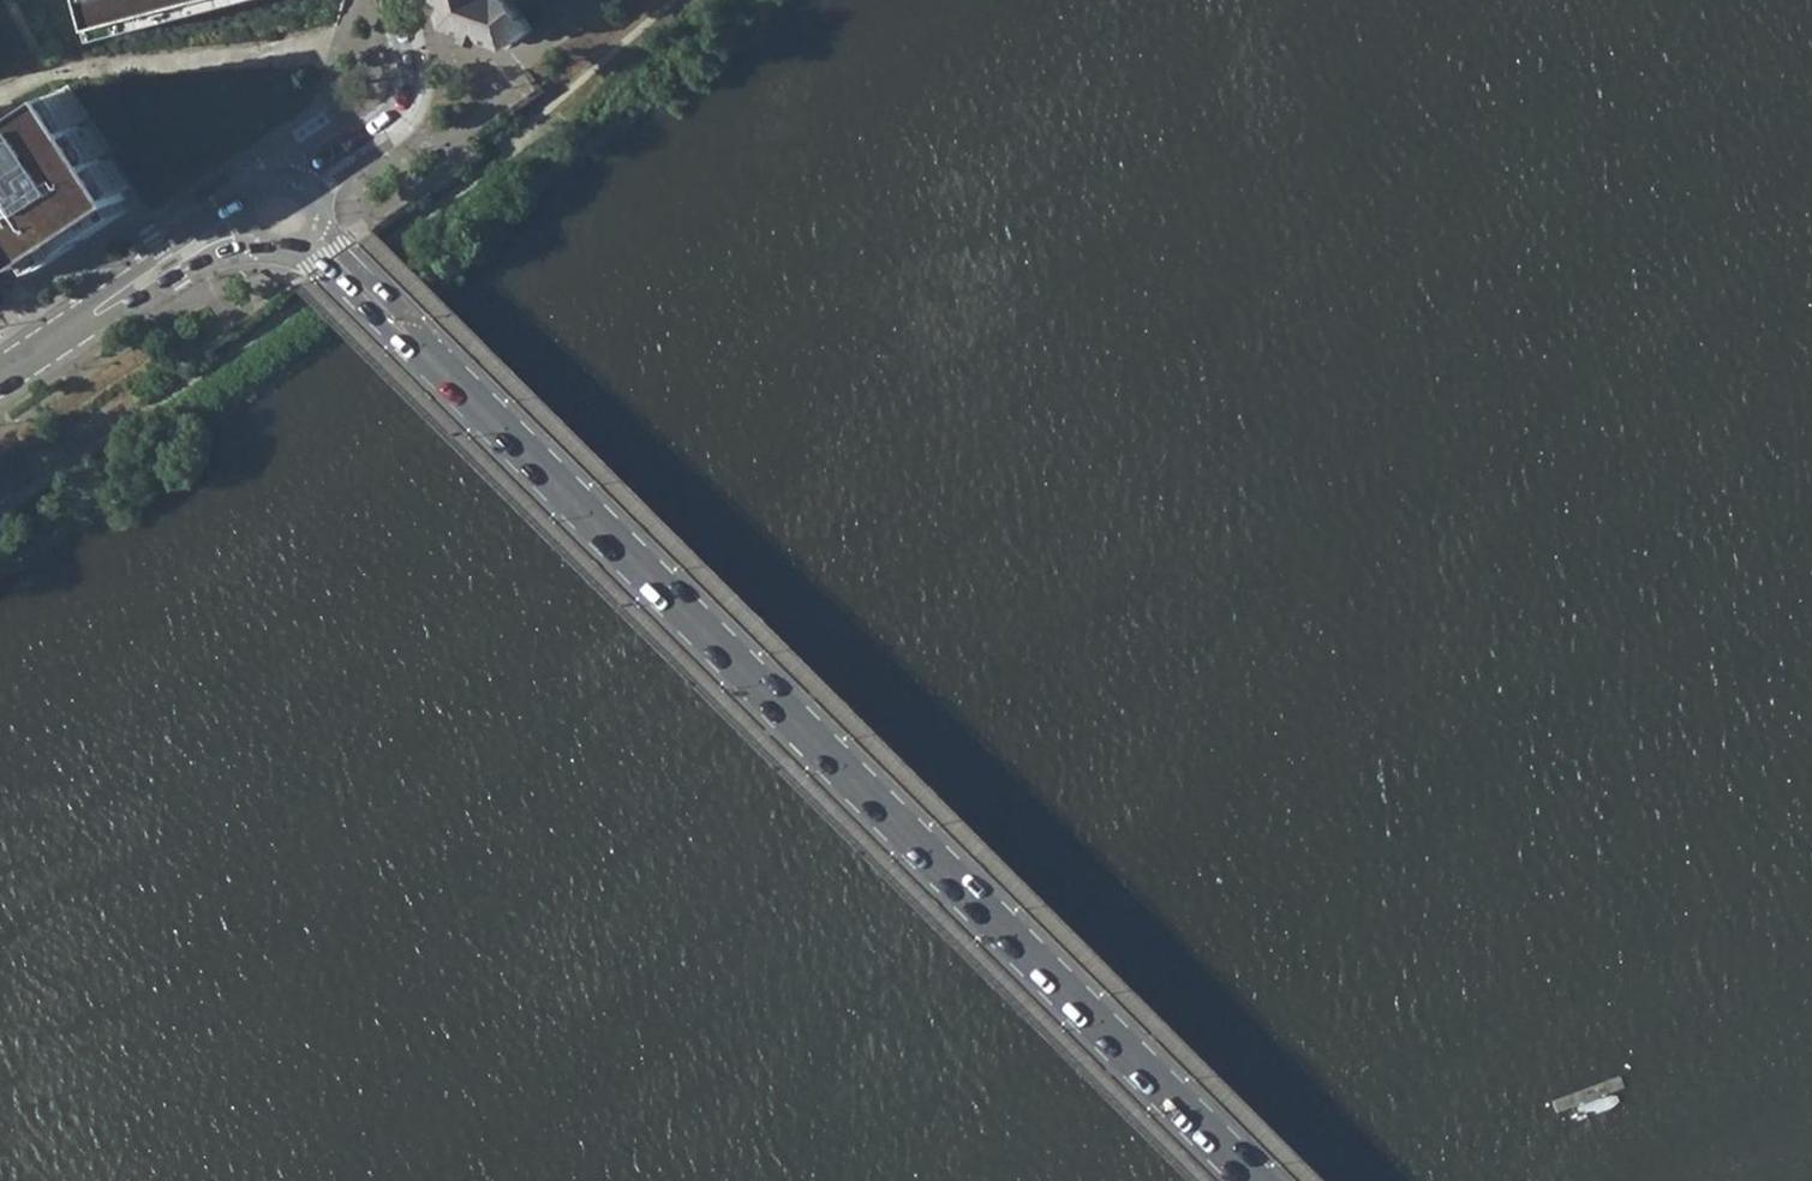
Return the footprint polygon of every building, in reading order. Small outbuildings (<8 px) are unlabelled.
[(97,28),(203,0),(89,0),(97,28)] [(442,26),(511,47),(541,25),(521,0),(435,0),(442,26)] [(0,134),(0,209),(37,263),(133,198),(62,92),(15,124),(0,134)]
